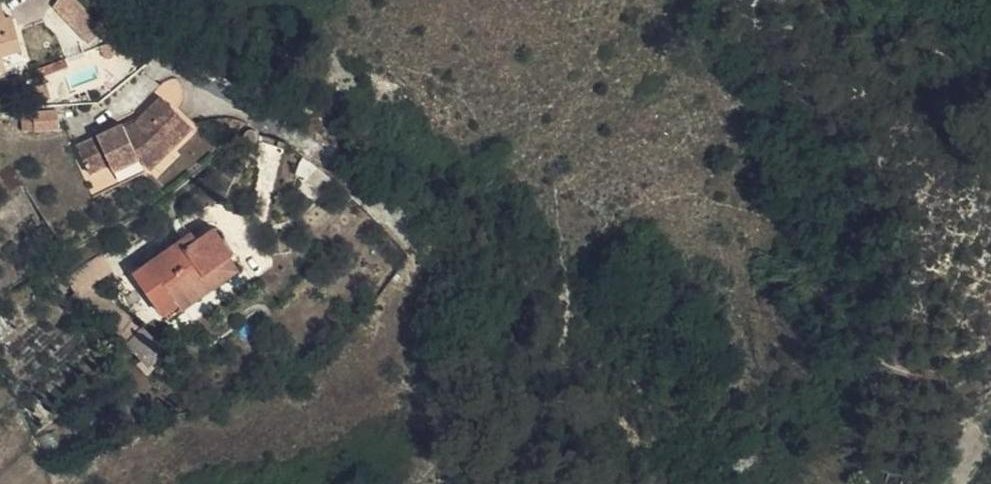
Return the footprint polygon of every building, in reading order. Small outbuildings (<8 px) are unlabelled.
[(75,10),(86,0),(66,0),(75,10)] [(75,10),(96,32),(111,18),(93,0),(86,0),(75,10)] [(2,10),(0,5),(0,62),(4,60),(0,49),(23,40),(15,18),(7,22),(2,10)] [(10,6),(2,10),(7,22),(15,18),(10,6)] [(118,31),(108,35),(113,46),(122,42),(118,31)] [(54,53),(57,62),(73,56),(69,47),(54,53)] [(40,58),(43,67),(57,62),(54,53),(40,58)] [(34,71),(43,67),(40,58),(31,61),(34,71)] [(60,86),(53,72),(42,78),(50,92),(60,86)] [(152,135),(156,142),(166,152),(208,108),(177,81),(151,108),(142,114),(138,109),(94,133),(108,159),(128,148),(152,135)] [(48,101),(49,108),(52,108),(73,106),(72,98),(48,101)] [(49,108),(50,119),(75,116),(73,106),(52,108),(49,108)] [(49,108),(38,109),(39,120),(50,119),(49,108)] [(292,143),(274,124),(269,130),(287,149),(292,143)] [(132,155),(156,142),(152,135),(128,148),(132,155)] [(220,213),(206,226),(212,234),(227,221),(220,213)] [(212,234),(206,226),(152,273),(189,316),(205,303),(198,294),(224,272),(231,280),(254,260),(243,247),(246,244),(227,221),(212,234)] [(147,343),(161,330),(150,318),(109,284),(127,269),(116,255),(86,281),(96,294),(94,297),(133,328),(147,343)] [(198,294),(205,303),(231,280),(224,272),(198,294)] [(182,354),(161,330),(147,343),(169,365),(182,354)]
